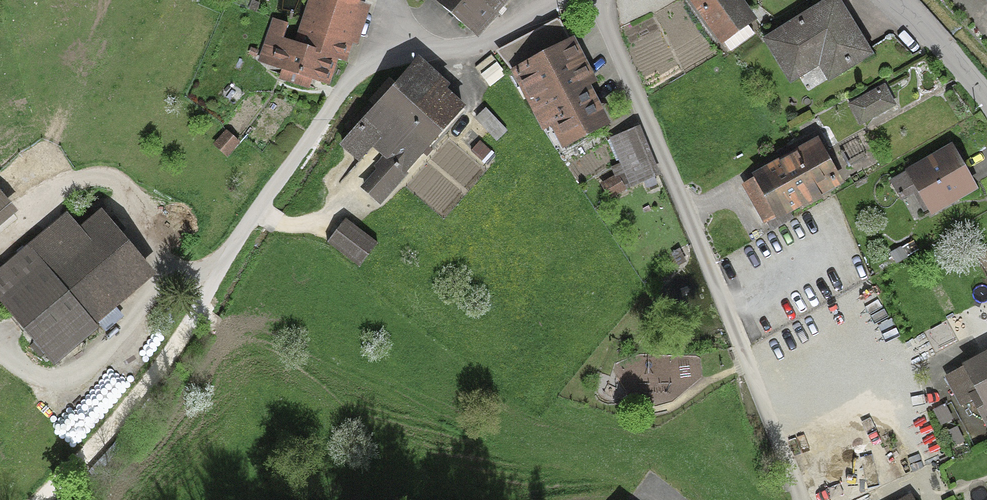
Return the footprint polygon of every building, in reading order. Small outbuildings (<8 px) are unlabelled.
[(423,2),(475,42),(508,1),(507,0),(424,0),(423,2)] [(687,0),(720,45),(755,20),(740,0),(687,0)] [(838,0),(830,0),(759,44),(785,88),(816,69),(826,86),(874,58),(838,0)] [(270,23),(258,65),(278,70),(273,86),(306,95),(311,81),(328,86),(335,62),(344,65),(358,14),(313,1),(301,43),(282,38),(285,27),(270,23)] [(569,40),(503,79),(539,138),(547,134),(561,157),(607,129),(585,91),(596,85),(569,40)] [(452,84),(418,54),(339,144),(359,161),(373,146),(383,156),(404,174),(406,171),(466,105),(448,88),(452,84)] [(843,105),(855,132),(894,114),(882,87),(843,105)] [(640,125),(610,138),(620,163),(611,166),(615,175),(615,178),(619,176),(626,189),(660,175),(640,125)] [(223,133),(209,150),(224,162),(238,144),(223,133)] [(733,182),(763,235),(840,191),(811,139),(733,182)] [(882,179),(894,201),(910,192),(925,219),(977,192),(950,143),(882,179)] [(409,174),(406,171),(404,174),(383,156),(374,166),(377,168),(360,187),(381,205),(409,174)] [(609,199),(626,189),(619,176),(615,178),(615,175),(600,183),(609,199)] [(17,216),(0,196),(0,230),(17,216)] [(0,265),(0,309),(52,371),(98,333),(90,324),(148,276),(100,218),(80,234),(63,213),(0,265)] [(320,246),(352,271),(375,242),(342,217),(320,246)] [(939,378),(956,412),(971,405),(984,433),(986,431),(986,355),(939,378)]
